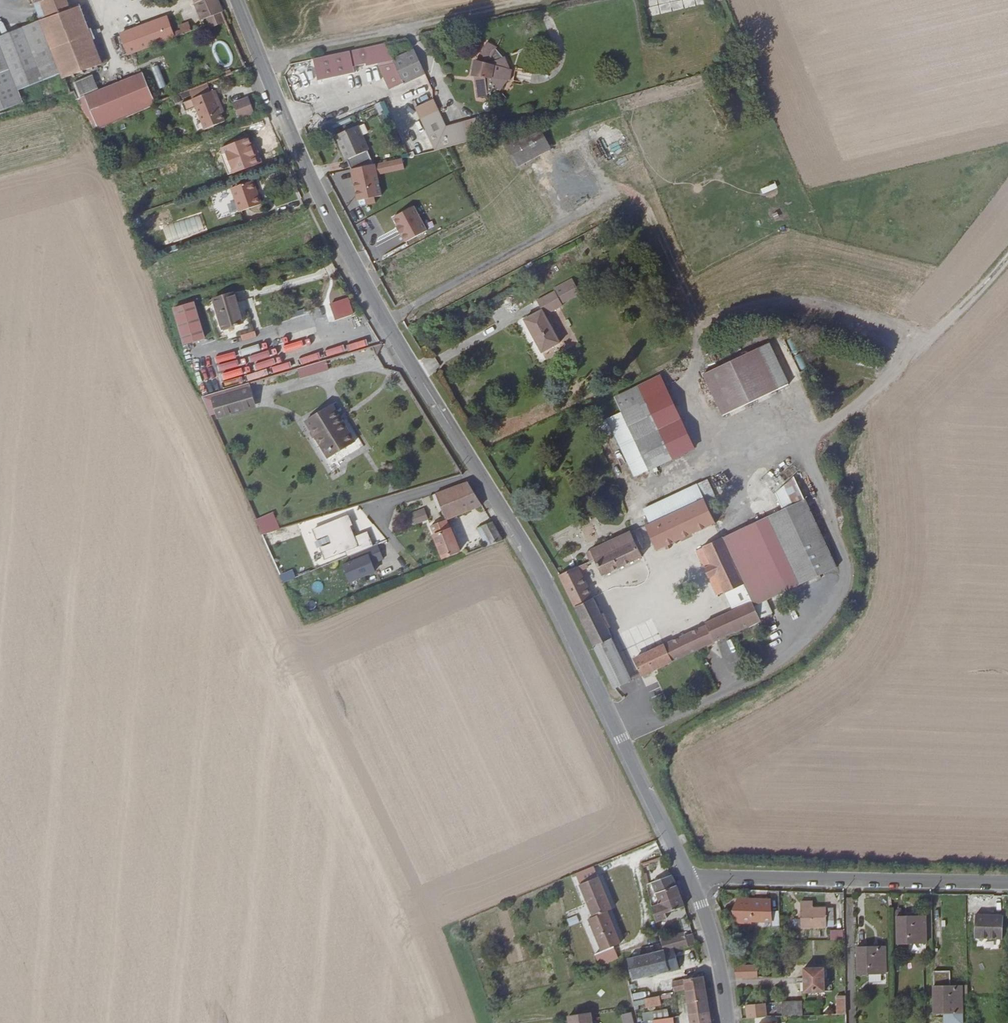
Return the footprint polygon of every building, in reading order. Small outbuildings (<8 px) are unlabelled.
[(41,21),(70,11),(68,8),(65,0),(44,0),(35,3),(41,21)] [(217,0),(193,0),(203,22),(205,21),(206,23),(210,21),(212,27),(228,22),(217,0)] [(70,11),(41,21),(44,26),(52,48),(64,79),(72,76),(73,79),(76,77),(75,75),(82,72),(83,75),(99,69),(98,66),(108,63),(99,40),(93,42),(88,30),(94,27),(86,7),(80,10),(79,7),(72,10),(71,7),(68,8),(70,11)] [(173,34),(166,16),(120,34),(129,55),(133,53),(175,38),(173,34)] [(181,31),(173,34),(175,38),(192,32),(189,24),(179,27),(181,31)] [(0,43),(7,61),(52,48),(44,26),(0,43)] [(480,86),(477,86),(478,100),(490,99),(490,97),(501,93),(503,95),(510,83),(513,83),(514,73),(511,72),(507,60),(504,61),(498,50),(498,49),(489,43),(482,55),(485,57),(486,60),(486,63),(476,62),(473,78),(476,78),(483,79),(482,83),(480,86)] [(404,83),(425,73),(415,50),(391,55),(386,45),(314,59),(319,81),(356,73),(354,67),(367,64),(367,66),(377,64),(379,68),(388,88),(393,98),(408,91),(404,85),(404,83)] [(21,97),(64,79),(52,48),(7,61),(21,97)] [(21,97),(7,61),(0,63),(0,112),(24,103),(21,97)] [(247,67),(244,61),(235,65),(239,73),(247,70),(247,67)] [(78,96),(98,91),(93,76),(73,82),(78,96)] [(135,78),(78,101),(88,118),(89,119),(95,130),(148,109),(135,78)] [(212,92),(209,84),(190,92),(193,99),(212,92)] [(212,92),(193,99),(183,103),(186,112),(196,108),(205,130),(224,122),(219,108),(222,107),(215,91),(212,92)] [(248,97),(232,103),(239,120),(255,114),(248,97)] [(375,104),(378,116),(388,114),(385,101),(375,104)] [(444,121),(434,101),(416,109),(421,120),(436,152),(473,141),(483,139),(478,119),(446,127),(444,121)] [(478,119),(483,139),(486,137),(481,118),(478,119)] [(353,170),(375,165),(369,152),(370,151),(359,126),(336,137),(348,161),(349,161),(353,170)] [(544,127),(537,131),(510,144),(523,169),(556,151),(544,127)] [(375,165),(377,176),(404,170),(402,159),(375,165)] [(375,165),(353,170),(360,201),(382,197),(377,176),(375,165)] [(255,191),(258,191),(255,181),(232,189),(240,212),(262,205),(259,195),(256,196),(255,191)] [(762,193),(777,189),(775,184),(761,188),(762,193)] [(414,207),(392,219),(404,243),(426,231),(414,207)] [(166,240),(203,230),(199,217),(184,221),(162,226),(166,240)] [(235,294),(232,284),(211,290),(214,300),(235,294)] [(540,312),(536,314),(525,320),(542,353),(561,344),(546,315),(564,306),(557,292),(538,301),(543,311),(540,312)] [(244,324),(235,294),(214,300),(222,330),(235,327),(236,329),(241,327),(240,325),(244,324)] [(181,299),(175,301),(177,309),(197,303),(195,295),(181,299)] [(348,299),(332,305),(337,320),(354,314),(348,299)] [(197,303),(177,309),(188,346),(209,340),(197,303)] [(498,321),(511,324),(514,312),(501,309),(498,321)] [(216,347),(217,353),(235,350),(234,343),(216,347)] [(763,343),(710,367),(731,413),(784,388),(763,343)] [(801,355),(795,356),(799,369),(805,368),(801,355)] [(281,372),(298,365),(297,360),(279,366),(281,372)] [(325,360),(297,369),(300,378),(328,370),(325,360)] [(251,389),(213,400),(217,414),(255,402),(251,389)] [(672,390),(612,417),(639,476),(699,449),(672,390)] [(213,400),(204,403),(210,416),(217,414),(213,400)] [(255,402),(217,414),(218,419),(257,407),(255,402)] [(333,405),(318,414),(306,420),(316,437),(313,439),(330,467),(364,447),(344,413),(339,416),(333,405)] [(782,482),(770,470),(762,478),(773,490),(782,482)] [(483,505),(468,481),(436,494),(447,520),(448,520),(483,505)] [(718,505),(720,504),(710,481),(700,486),(706,500),(710,508),(718,505)] [(706,500),(700,486),(645,510),(652,524),(706,500)] [(766,517),(801,584),(837,567),(805,498),(766,517)] [(722,513),(718,505),(710,508),(706,500),(652,524),(648,526),(659,550),(717,523),(714,516),(722,513)] [(429,519),(425,509),(411,514),(416,524),(429,519)] [(273,511),(255,518),(262,535),(280,528),(273,511)] [(348,550),(350,556),(373,546),(367,532),(354,537),(350,526),(352,525),(348,515),(314,529),(318,538),(329,533),(333,543),(323,547),(328,559),(348,550)] [(801,584),(766,517),(724,538),(746,585),(754,601),(755,605),(763,601),(801,584)] [(448,520),(447,520),(432,526),(445,558),(461,552),(448,520)] [(479,529),(488,546),(504,540),(493,522),(479,529)] [(645,557),(633,532),(588,552),(592,561),(596,558),(605,575),(645,557)] [(746,585),(724,538),(705,546),(706,548),(699,551),(707,568),(706,569),(711,578),(712,579),(719,594),(726,591),(727,594),(729,593),(746,585)] [(343,565),(349,581),(375,571),(372,563),(383,559),(380,550),(378,545),(373,546),(350,556),(353,561),(343,565)] [(588,562),(579,566),(582,573),(591,568),(588,562)] [(579,566),(561,574),(576,606),(594,598),(582,573),(579,566)] [(280,573),(283,582),(296,577),(293,568),(280,573)] [(319,592),(324,584),(315,579),(311,587),(319,592)] [(746,585),(729,593),(736,610),(754,601),(746,585)] [(613,638),(594,598),(576,606),(595,646),(613,638)] [(754,601),(736,610),(708,623),(709,626),(717,641),(762,620),(755,605),(754,601)] [(770,616),(763,601),(755,605),(762,620),(770,616)] [(666,646),(674,661),(717,641),(709,626),(666,646)] [(613,638),(595,646),(616,689),(620,687),(634,681),(613,638)] [(635,660),(643,676),(674,661),(666,646),(635,660)] [(616,857),(602,863),(605,871),(619,865),(616,857)] [(674,876),(648,884),(649,889),(655,887),(661,903),(682,896),(678,885),(674,876)] [(595,917),(614,910),(601,877),(583,885),(595,917)] [(686,907),(682,896),(661,903),(654,906),(658,922),(667,918),(666,914),(686,907)] [(783,924),(783,910),(776,910),(775,898),(751,897),(751,901),(741,901),(738,908),(741,920),(755,920),(755,918),(770,918),(770,924),(783,924)] [(804,900),(805,906),(805,924),(830,924),(830,918),(837,917),(837,905),(816,906),(817,900),(804,900)] [(569,923),(579,922),(579,912),(568,912),(569,923)] [(622,944),(609,912),(595,917),(591,919),(603,952),(622,944)] [(912,939),(930,939),(929,913),(901,914),(901,941),(912,941),(912,939)] [(1005,938),(1006,915),(979,914),(977,937),(1005,938)] [(660,928),(661,934),(668,932),(666,926),(660,928)] [(844,929),(833,930),(833,940),(844,939),(844,929)] [(699,945),(695,935),(688,937),(686,934),(678,936),(663,940),(666,950),(675,948),(676,951),(699,945)] [(888,970),(888,944),(859,944),(860,972),(871,972),(870,970),(888,970)] [(675,948),(666,950),(629,959),(634,980),(647,977),(659,974),(681,968),(676,951),(675,948)] [(759,964),(737,966),(739,976),(760,976),(759,964)] [(827,990),(827,965),(807,966),(808,990),(827,990)] [(947,1010),(965,1010),(964,985),(952,985),(952,971),(936,971),(937,985),(936,985),(937,1013),(947,1013),(947,1010)] [(707,987),(705,976),(688,978),(674,982),(676,992),(687,990),(687,991),(707,987)] [(711,1011),(707,987),(687,991),(691,1014),(711,1011)] [(652,998),(644,999),(645,1004),(648,1003),(650,1007),(664,1004),(663,998),(673,997),(672,994),(670,995),(652,998)] [(849,1013),(849,994),(841,994),(841,1009),(837,1009),(837,1013),(846,1013),(849,1013)] [(644,999),(635,1001),(637,1010),(650,1007),(648,1003),(645,1004),(644,999)] [(785,1015),(801,1014),(801,999),(784,999),(784,1002),(785,1015)] [(767,1003),(749,1003),(751,1017),(760,1016),(769,1015),(767,1003)] [(641,1012),(643,1022),(659,1019),(670,1018),(668,1008),(641,1012)] [(965,1013),(965,1010),(947,1010),(947,1013),(948,1018),(965,1018),(965,1013)] [(713,1022),(711,1011),(691,1014),(692,1022),(712,1022),(713,1022)] [(570,1016),(571,1022),(593,1022),(592,1013),(570,1016)] [(633,1014),(624,1016),(625,1022),(636,1022),(633,1014)]
